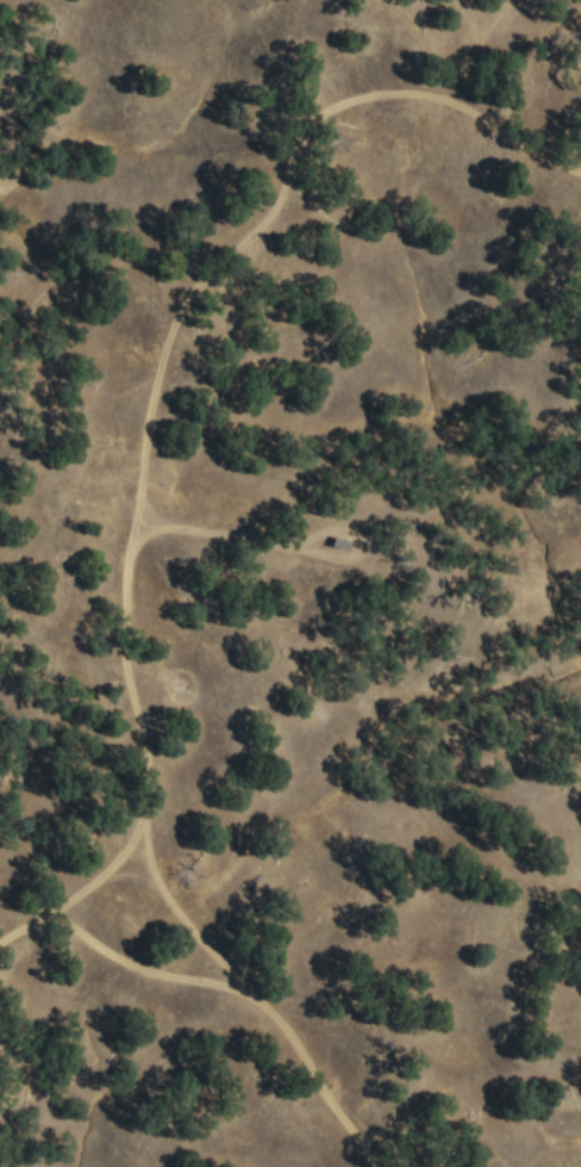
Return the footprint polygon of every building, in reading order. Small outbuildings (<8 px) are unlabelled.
[(329,536),(327,545),(343,548),(345,540),(329,536)]
